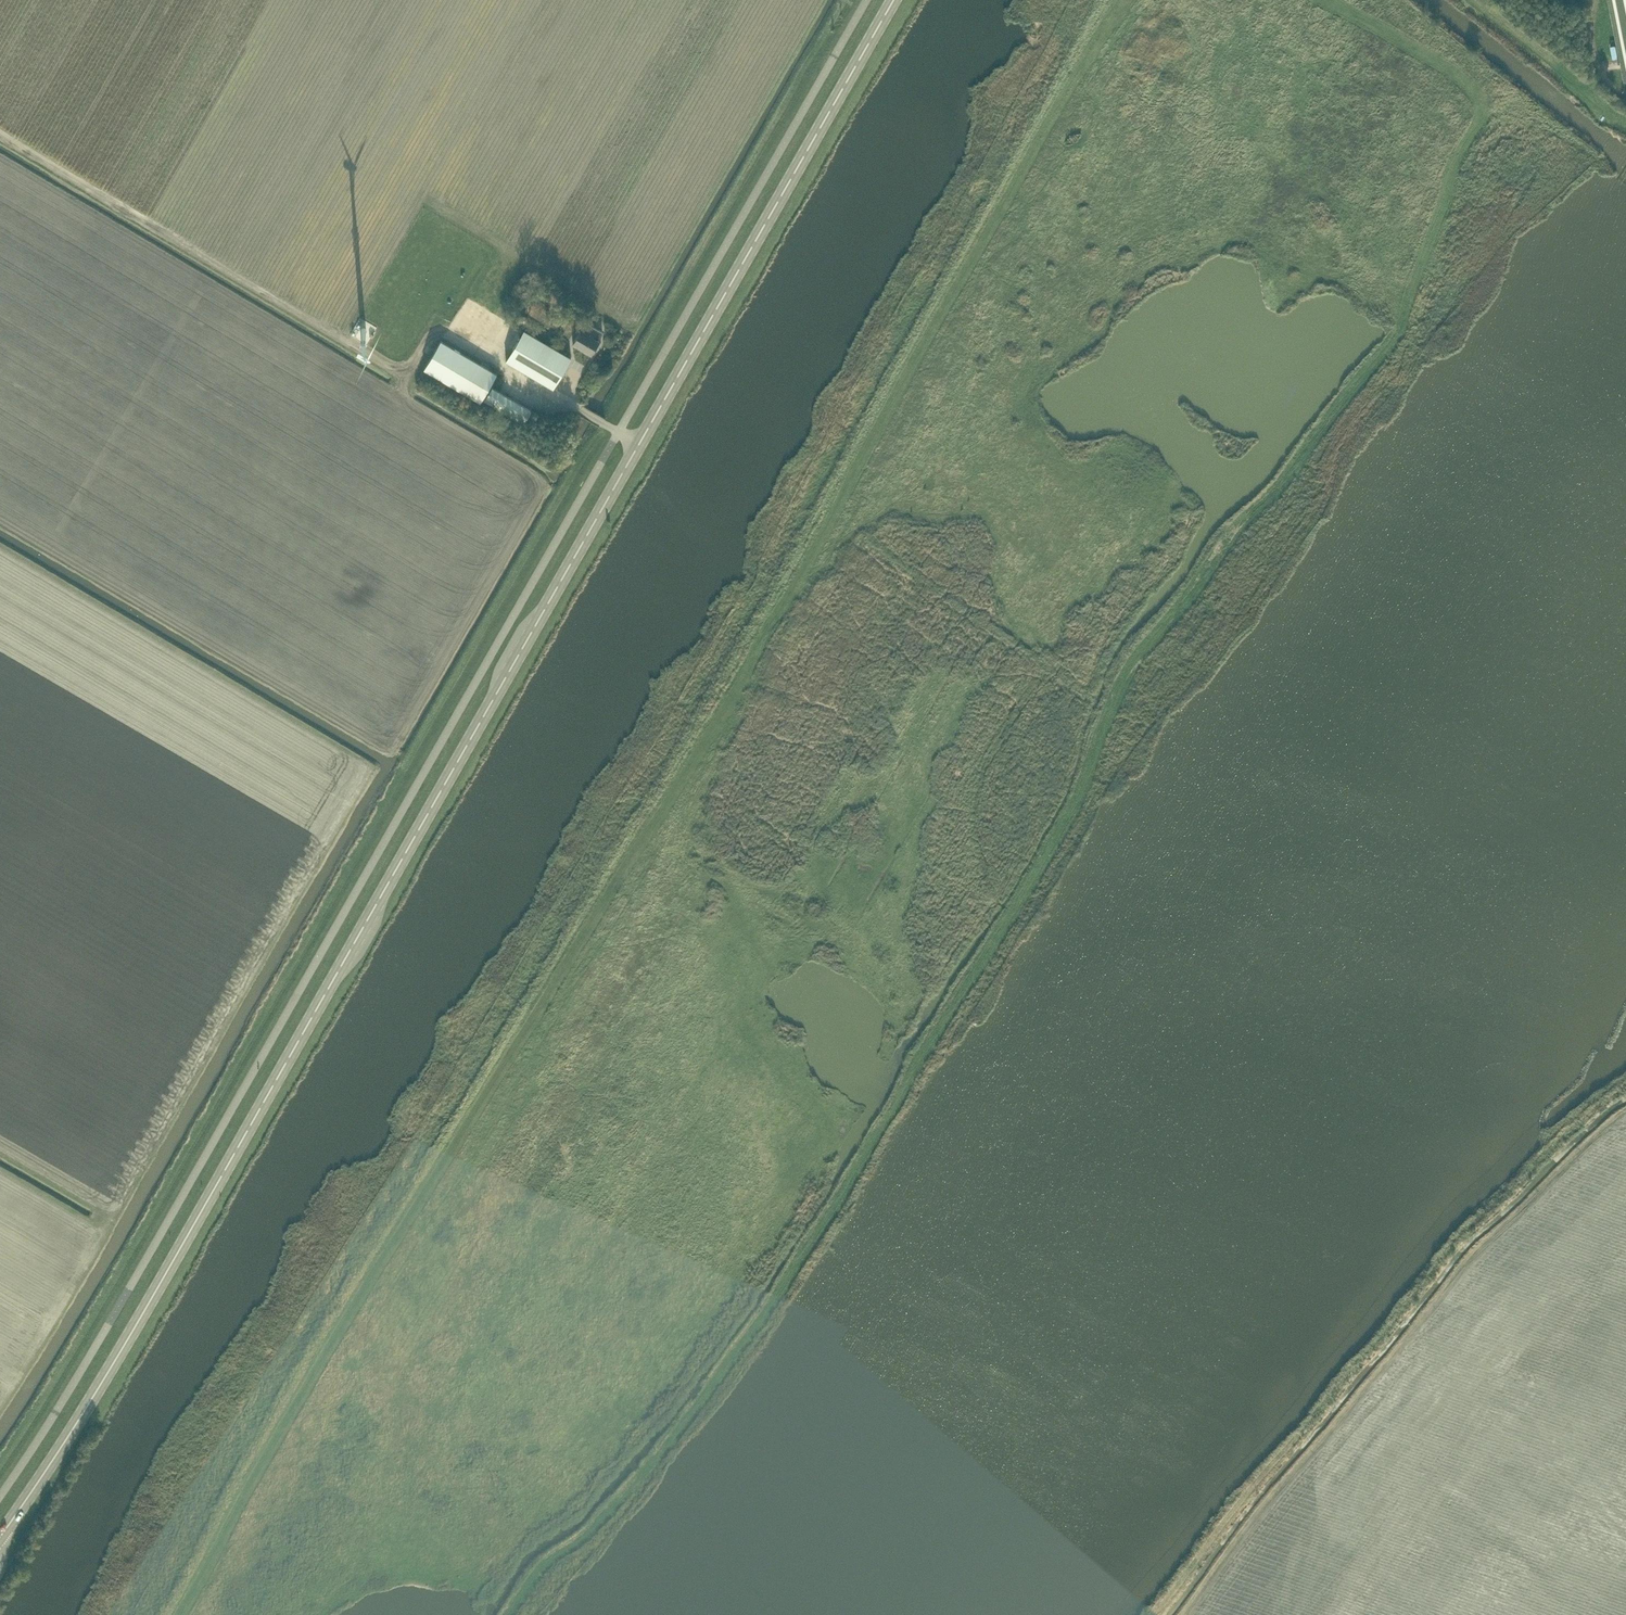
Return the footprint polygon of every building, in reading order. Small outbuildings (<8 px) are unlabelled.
[(598,339),(603,331),(585,321),(581,329),(580,329),(573,342),(576,344),(575,345),(580,349),(581,347),(591,353),(592,352),(594,353),(597,347),(595,346),(599,340),(598,339)] [(506,359),(553,387),(571,357),(524,329),(506,359)] [(497,373),(441,340),(424,369),(480,402),(497,373)] [(525,424),(532,410),(492,387),(484,400),(525,424)]
